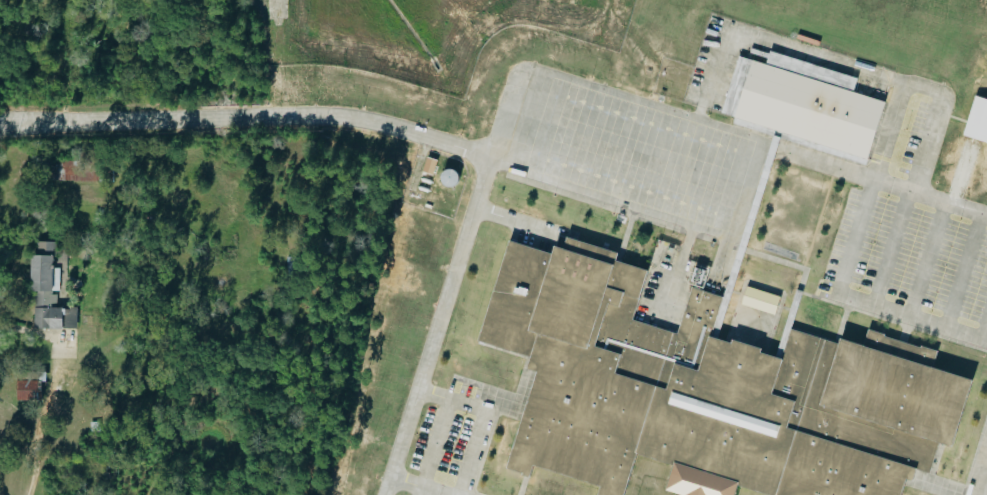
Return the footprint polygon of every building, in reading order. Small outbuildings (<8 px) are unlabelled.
[(750,57),(770,63),(773,54),(753,48),(750,57)] [(731,115),(749,61),(877,101),(861,155),(775,129),(731,115)] [(958,136),(984,143),(986,133),(986,100),(971,95),(958,136)] [(441,161),(431,157),(426,171),(437,175),(441,161)] [(905,470),(898,494),(759,494),(734,487),(731,494),(672,494),(663,492),(670,467),(633,455),(621,494),(595,494),(597,488),(529,467),(525,477),(503,469),(537,360),(474,341),(505,241),(551,255),(557,236),(614,254),(612,261),(643,271),(629,321),(673,335),(688,288),(718,298),(707,337),(711,339),(728,344),(729,341),(757,350),(757,354),(774,360),(777,360),(786,329),(858,351),(864,331),(934,352),(929,369),(969,382),(950,445),(917,435),(905,470)] [(36,329),(80,329),(80,308),(58,308),(58,242),(37,242),(36,329)] [(785,298),(751,287),(746,305),(779,316),(785,298)] [(45,381),(22,381),(23,400),(41,400),(40,391),(45,390),(45,381)]
